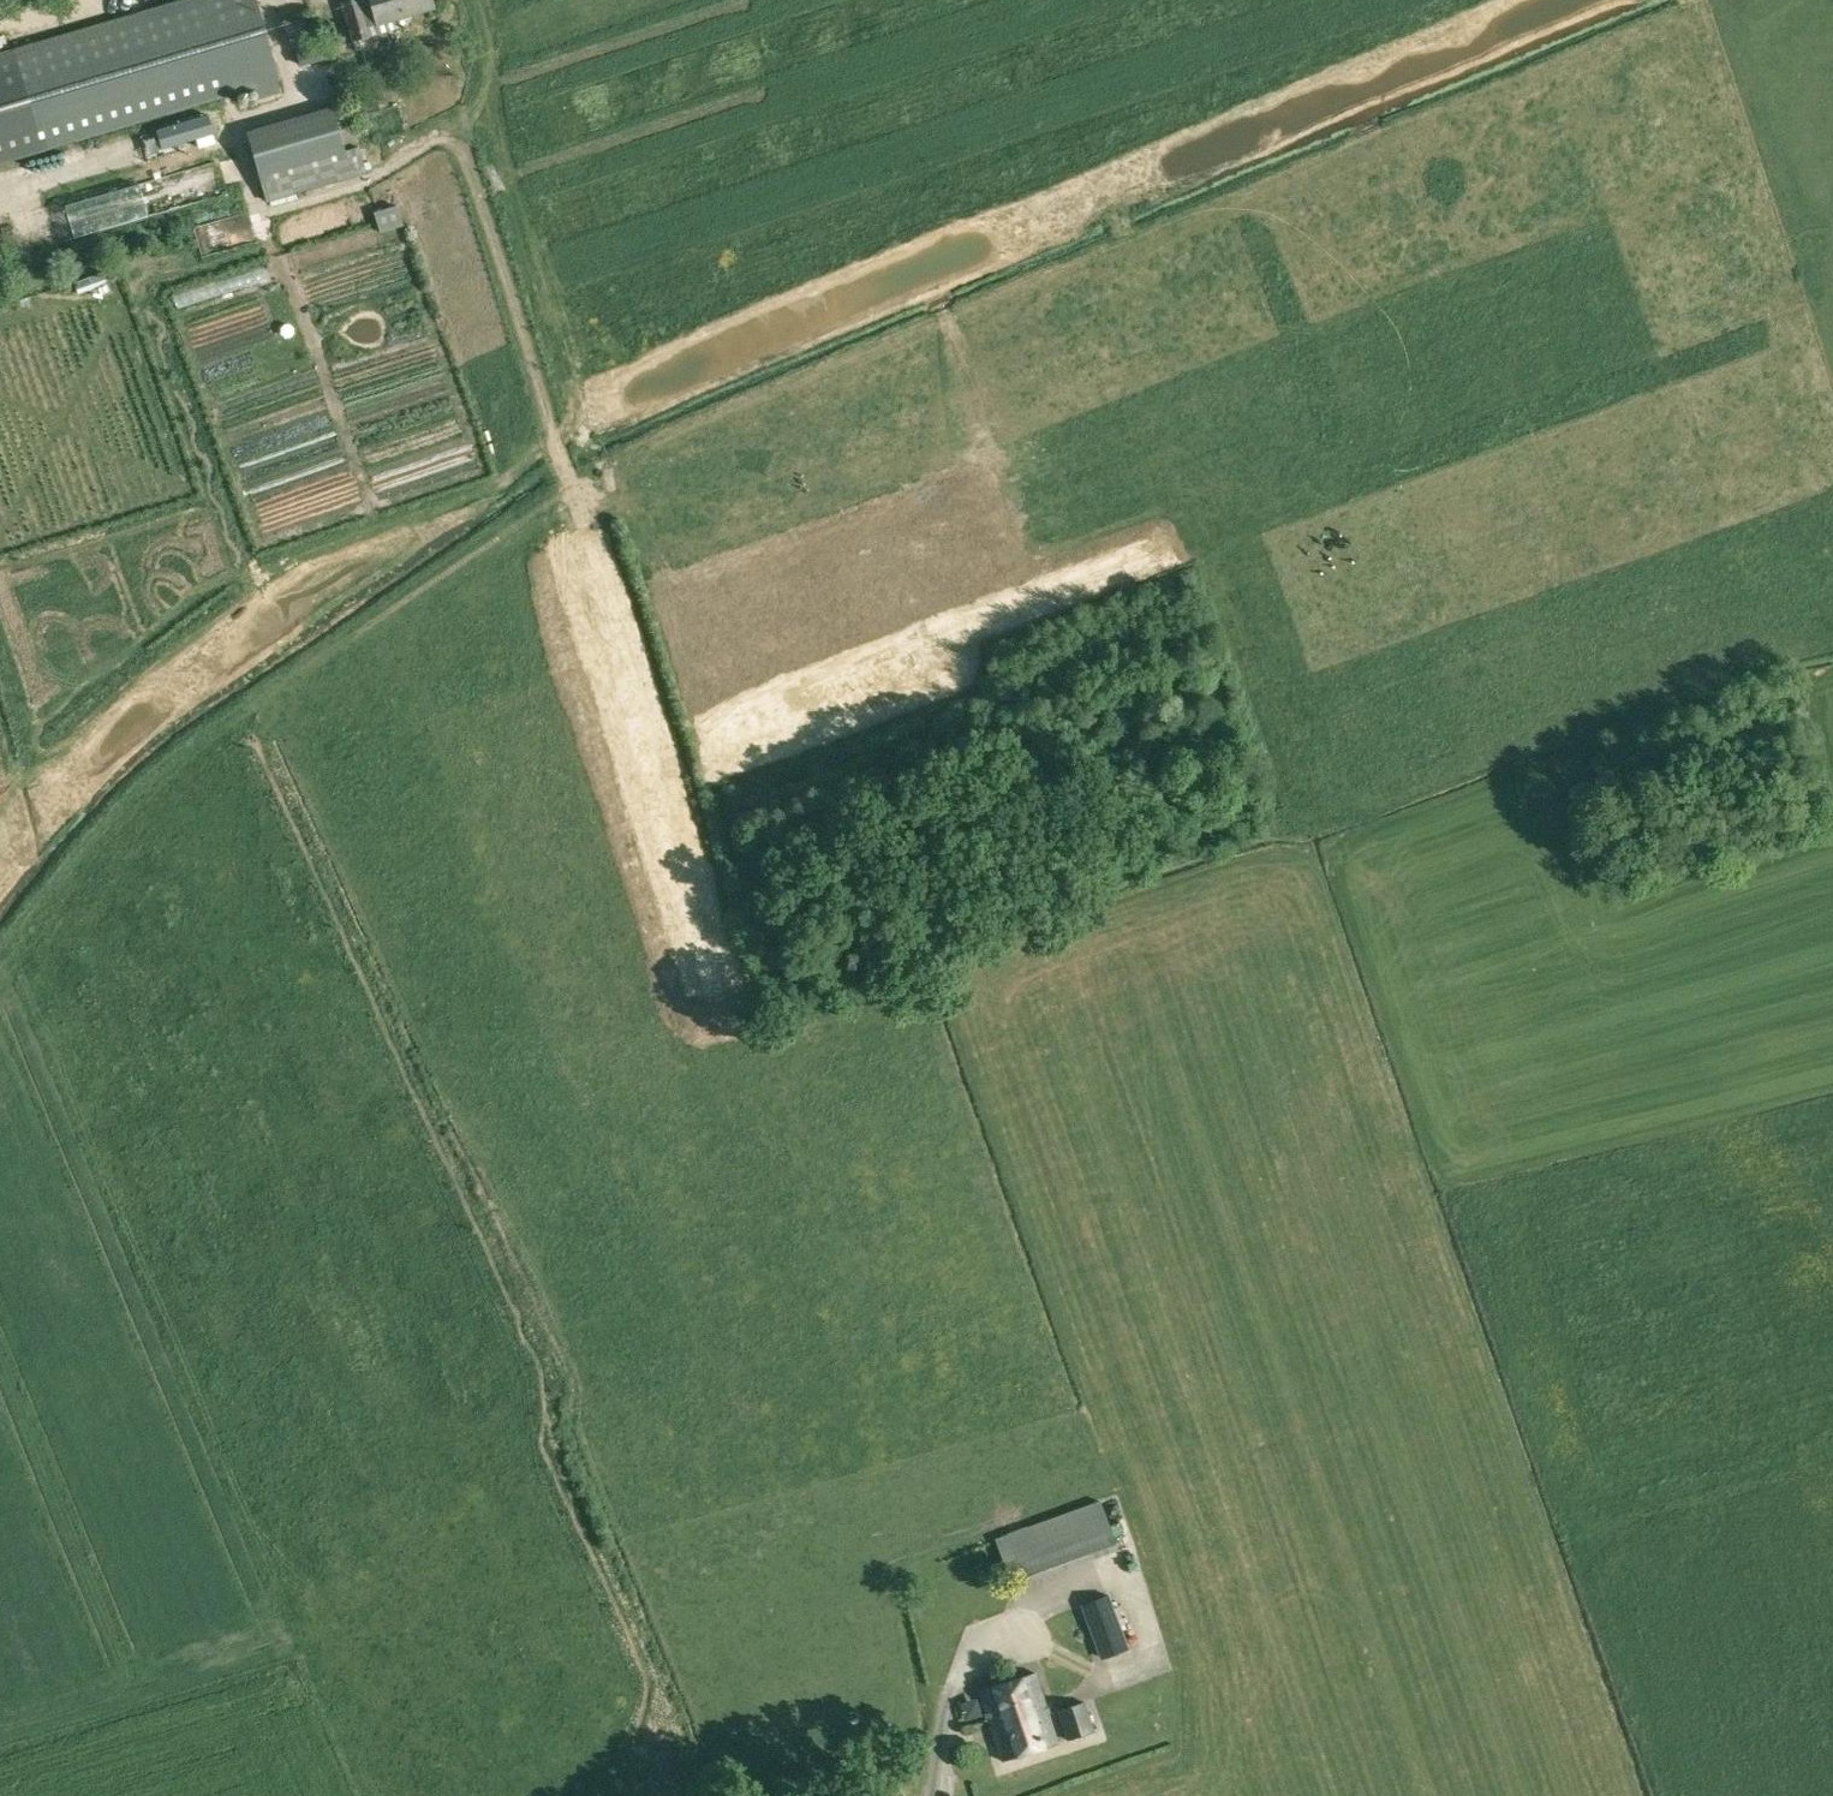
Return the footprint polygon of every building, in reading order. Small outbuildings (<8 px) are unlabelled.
[(23,154),(279,78),(256,0),(184,0),(0,55),(0,73),(23,154)] [(353,41),(373,35),(362,0),(352,0),(342,3),(353,41)] [(377,24),(434,7),(432,0),(370,0),(377,24)] [(314,43),(312,35),(293,40),(296,48),(300,65),(332,55),(327,39),(314,43)] [(248,132),(261,174),(359,145),(347,102),(248,132)] [(359,145),(261,174),(268,198),(366,169),(360,147),(359,145)] [(379,231),(402,224),(396,203),(377,209),(373,210),(379,231)] [(1022,1559),(1027,1579),(1093,1555),(1088,1537),(1043,1553),(1043,1552),(1022,1559)] [(1081,1603),(1100,1657),(1127,1647),(1108,1594),(1081,1603)] [(980,1690),(1002,1760),(1064,1739),(1058,1719),(1052,1721),(1036,1672),(980,1690)] [(1057,1709),(1067,1740),(1096,1731),(1086,1700),(1057,1709)]
